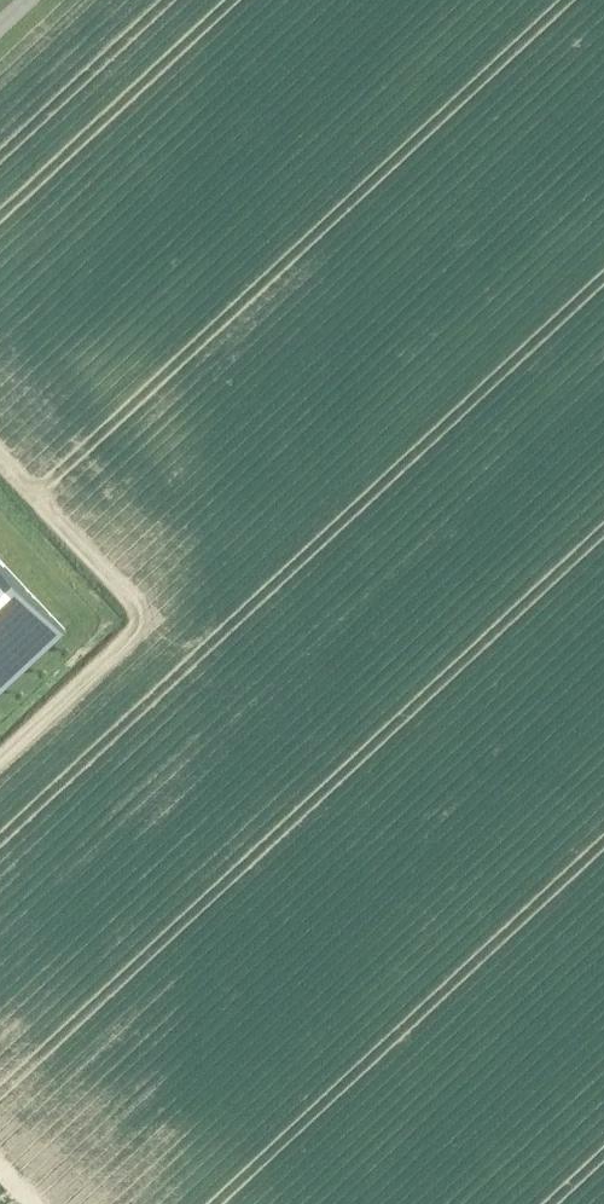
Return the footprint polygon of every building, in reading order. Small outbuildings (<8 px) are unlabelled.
[(65,630),(0,560),(0,690),(65,630)]
